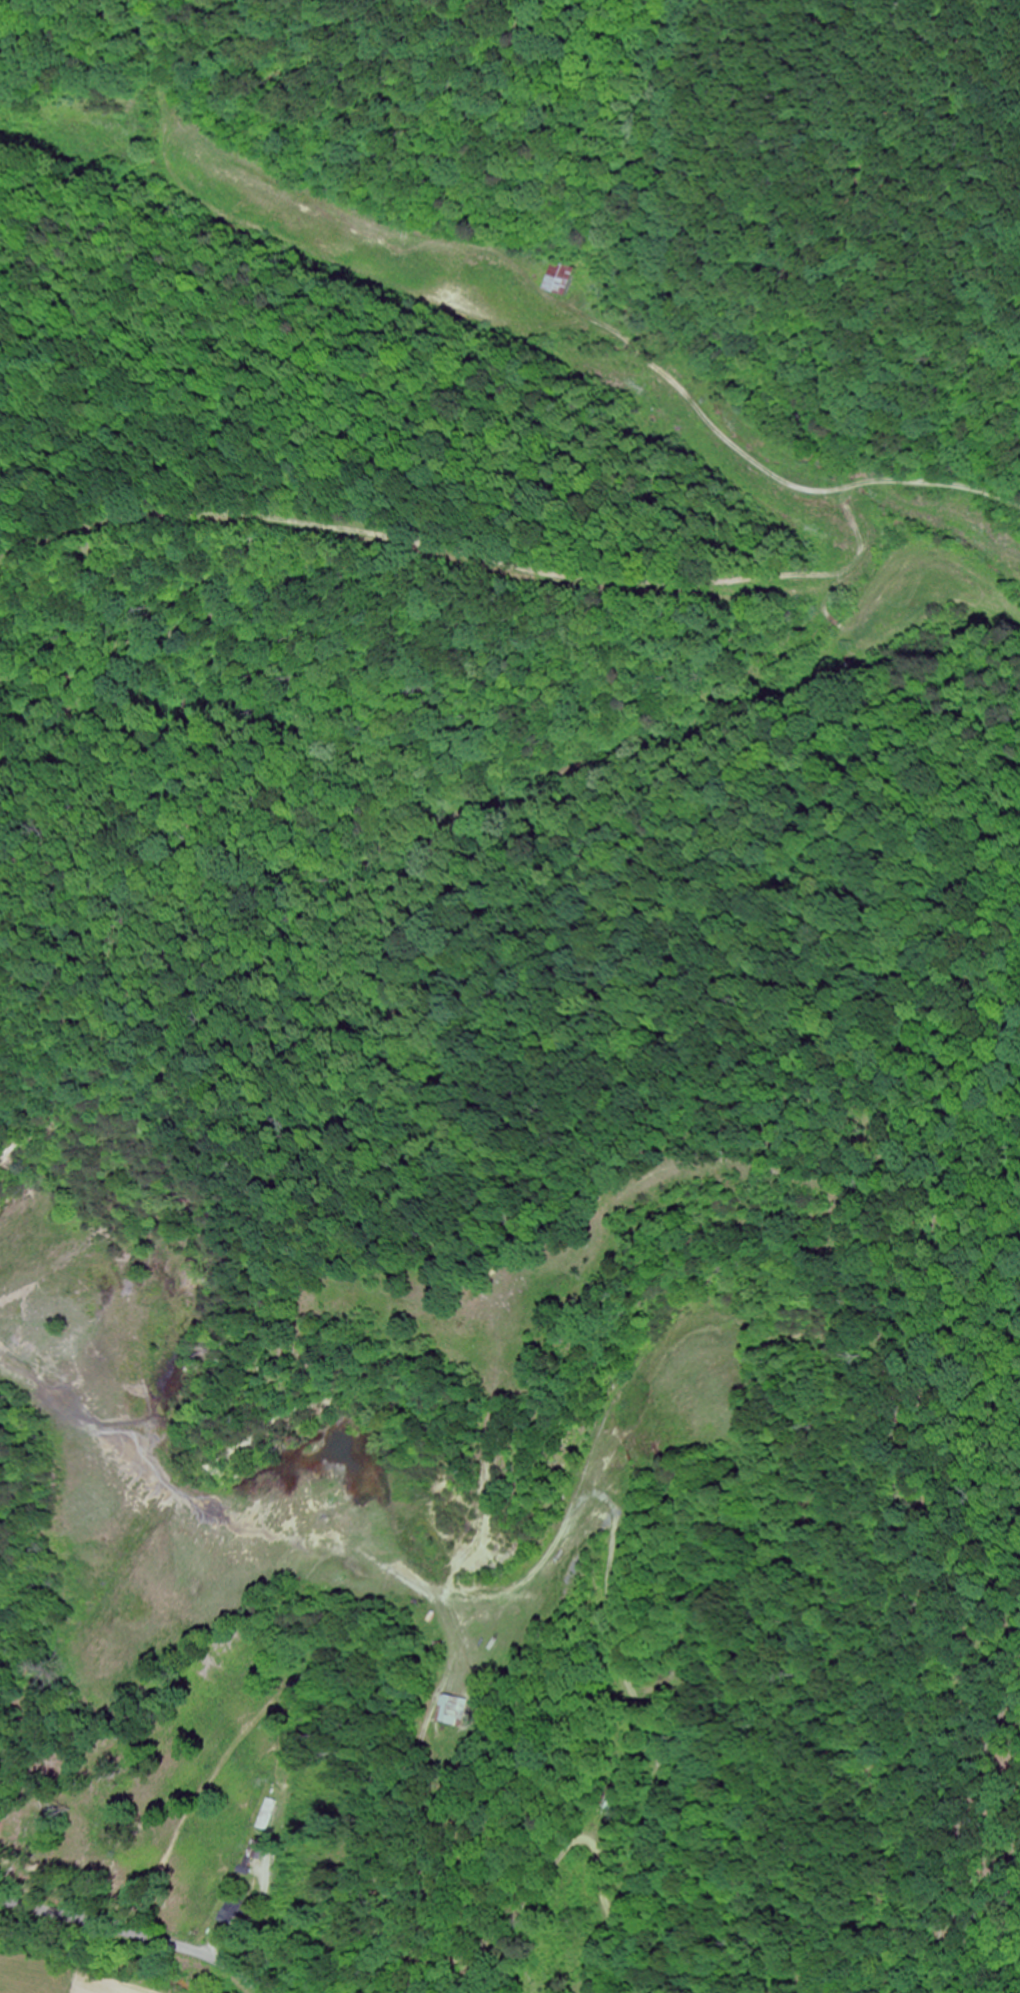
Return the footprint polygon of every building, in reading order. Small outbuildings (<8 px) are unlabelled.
[(567,299),(576,270),(553,263),(544,291),(567,299)] [(467,1729),(472,1700),(445,1696),(440,1724),(467,1729)] [(264,1831),(275,1802),(266,1799),(255,1828),(264,1831)]
